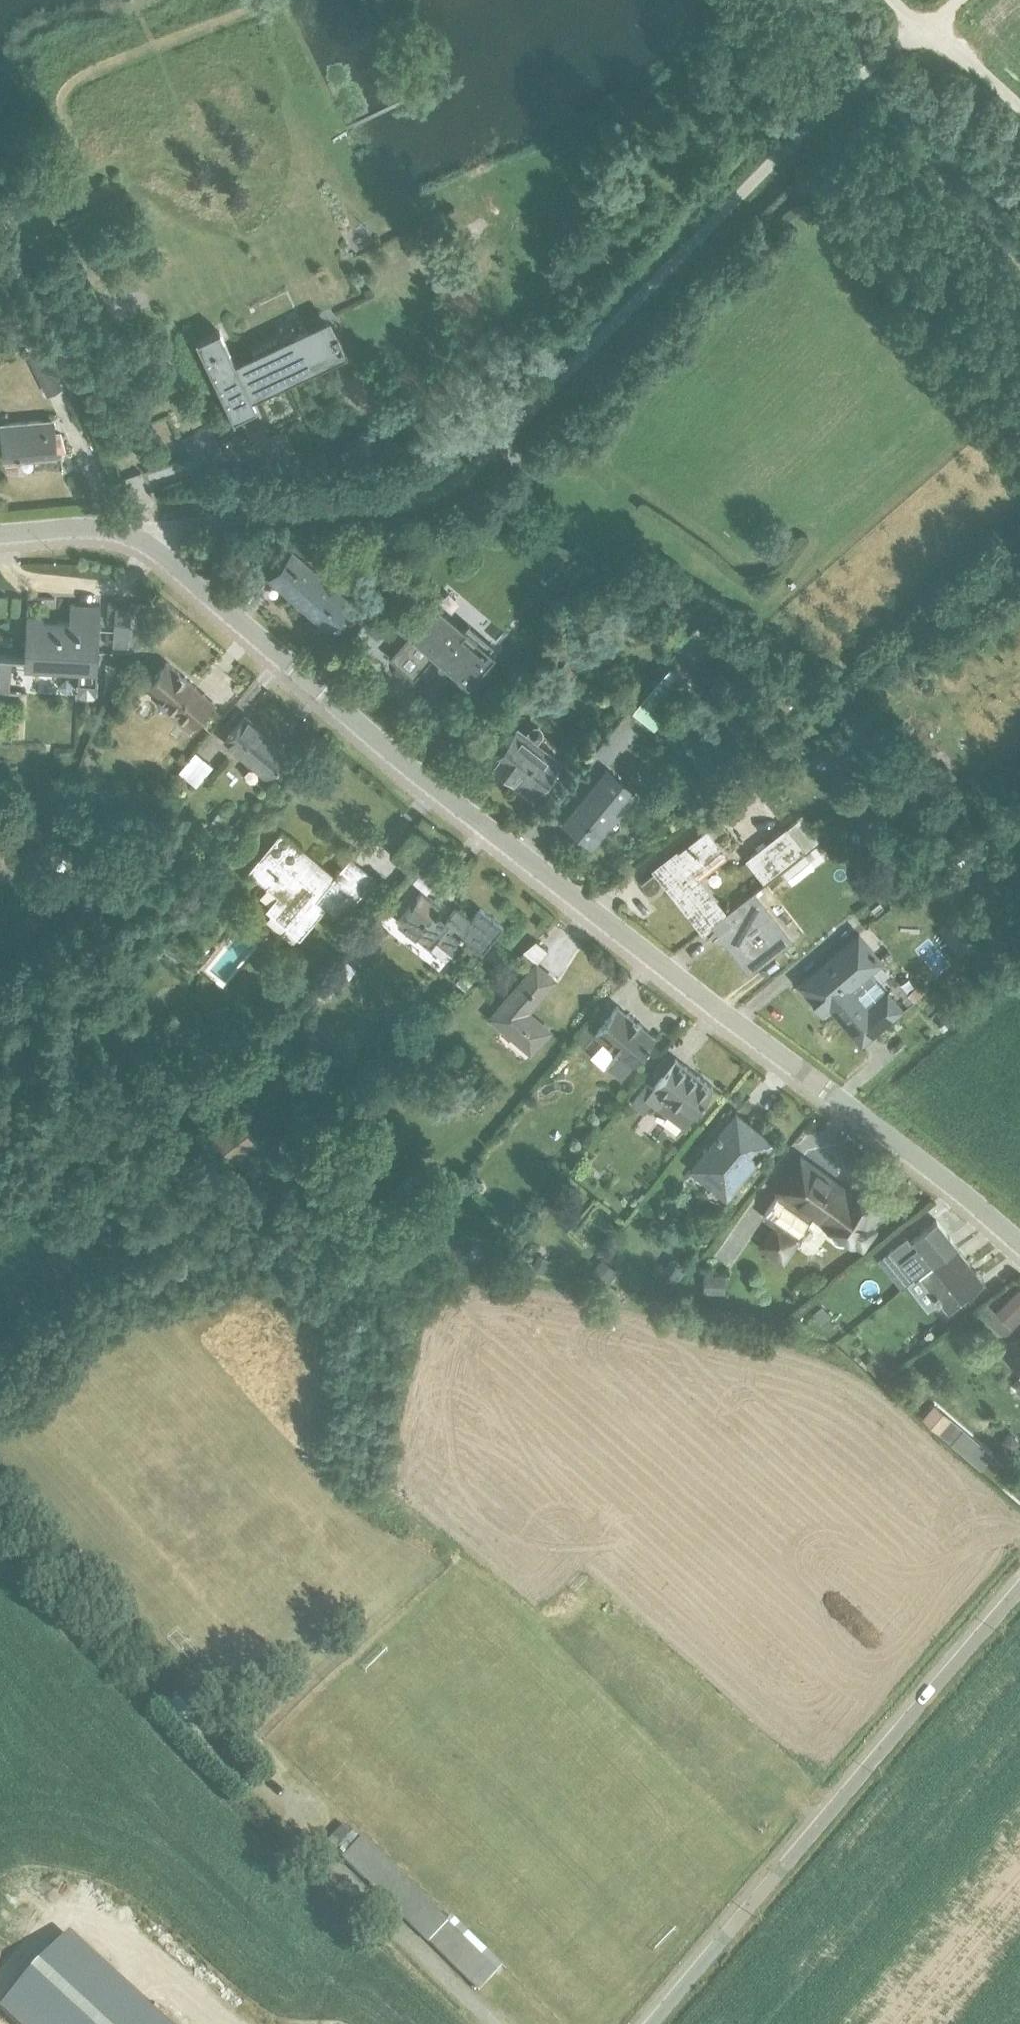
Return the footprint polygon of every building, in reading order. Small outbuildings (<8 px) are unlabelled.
[(197,334),(195,335),(233,414),(256,404),(252,394),(346,349),(330,313),(235,358),(220,326),(198,336),(197,334)] [(42,345),(27,352),(48,393),(62,386),(42,345)] [(53,415),(1,420),(4,456),(56,452),(53,415)] [(292,549),(269,575),(328,627),(352,600),(292,549)] [(27,610),(25,664),(79,667),(77,693),(96,694),(101,601),(70,600),(70,618),(43,616),(43,611),(27,610)] [(422,617),(389,655),(414,676),(435,652),(438,655),(437,658),(438,662),(474,692),(491,672),(483,664),(495,650),(490,645),(493,642),(468,621),(465,625),(438,602),(424,619),(422,617)] [(115,603),(113,643),(129,644),(131,603),(115,603)] [(708,626),(702,631),(740,679),(738,681),(744,688),(752,682),(708,626)] [(587,638),(545,687),(556,695),(596,646),(587,638)] [(27,691),(27,688),(10,687),(12,651),(0,651),(0,689),(27,691)] [(168,659),(146,684),(156,694),(159,702),(190,728),(216,699),(186,674),(185,675),(179,670),(180,669),(168,659)] [(669,664),(632,708),(654,726),(690,683),(669,664)] [(246,710),(222,738),(267,775),(290,748),(246,710)] [(518,723),(490,758),(515,778),(513,782),(529,795),(532,792),(534,793),(562,758),(537,739),(543,730),(541,723),(536,722),(530,724),(526,730),(518,723)] [(196,748),(179,769),(196,782),(213,763),(196,748)] [(607,765),(561,821),(592,847),(638,791),(607,765)] [(82,784),(81,799),(92,800),(93,784),(82,784)] [(173,788),(160,803),(172,812),(184,798),(173,788)] [(240,813),(226,832),(231,835),(247,817),(240,813)] [(801,815),(745,856),(765,880),(819,837),(801,815)] [(712,923),(728,911),(697,872),(726,850),(707,826),(678,848),(677,846),(651,866),(702,931),(712,923)] [(282,827),(248,867),(278,892),(266,907),(300,935),(324,906),(339,918),(376,874),(350,854),(335,872),(282,827)] [(816,843),(783,868),(793,881),(825,855),(816,843)] [(424,887),(427,889),(441,872),(427,861),(413,878),(424,887)] [(427,889),(424,887),(397,919),(430,945),(436,938),(452,951),(464,936),(483,951),(503,924),(481,906),(472,916),(456,903),(444,918),(433,910),(441,901),(427,889)] [(728,911),(712,923),(750,971),(792,937),(755,890),(728,911)] [(852,985),(872,969),(884,959),(859,930),(799,982),(823,1009),(828,1004),(850,1030),(851,1029),(861,1041),(914,996),(907,989),(896,998),(887,987),(867,1003),(852,985)] [(154,936),(144,948),(157,957),(166,945),(154,936)] [(930,966),(944,954),(929,936),(915,948),(930,966)] [(536,959),(538,960),(548,948),(536,937),(523,948),(536,959)] [(328,981),(322,988),(332,996),(357,965),(347,957),(339,968),(337,966),(327,979),(328,981)] [(466,965),(455,979),(465,987),(476,973),(479,976),(486,967),(476,959),(469,968),(466,965)] [(538,960),(536,959),(487,1016),(531,1052),(553,1028),(531,1009),(558,977),(538,960)] [(867,1003),(887,987),(872,969),(852,985),(867,1003)] [(591,1020),(576,1037),(584,1044),(595,1031),(618,1050),(607,1064),(621,1075),(655,1032),(618,1002),(598,1027),(591,1020)] [(663,1071),(675,1056),(665,1049),(654,1064),(663,1071)] [(675,1056),(663,1071),(653,1086),(646,1080),(631,1100),(645,1111),(652,1101),(683,1125),(713,1084),(675,1056)] [(735,1107),(687,1165),(726,1197),(774,1139),(735,1107)] [(236,1113),(210,1134),(231,1162),(258,1141),(236,1113)] [(772,1220),(757,1244),(784,1262),(802,1236),(798,1233),(811,1215),(828,1227),(831,1234),(834,1238),(840,1240),(846,1239),(863,1251),(878,1228),(871,1223),(886,1197),(856,1178),(848,1189),(813,1166),(817,1162),(799,1150),(772,1189),(778,1193),(763,1214),(772,1220)] [(919,1275),(957,1245),(937,1219),(910,1240),(907,1236),(877,1259),(901,1288),(919,1275)] [(419,1226),(412,1234),(425,1245),(432,1236),(419,1226)] [(957,1245),(919,1275),(948,1313),(973,1293),(971,1290),(984,1280),(969,1263),(970,1262),(957,1245)] [(671,1256),(651,1283),(666,1294),(686,1268),(671,1256)] [(601,1257),(590,1271),(606,1284),(618,1270),(601,1257)] [(704,1271),(703,1290),(725,1290),(726,1271),(704,1271)] [(995,1313),(1010,1327),(1019,1317),(1019,1289),(1019,1288),(995,1313)] [(823,1304),(813,1311),(823,1324),(833,1317),(823,1304)] [(1018,1345),(1013,1341),(1002,1354),(1019,1371),(1019,1343),(1018,1345)] [(874,1356),(865,1363),(874,1374),(883,1367),(874,1356)] [(935,1403),(922,1418),(951,1442),(963,1428),(935,1403)] [(272,1695),(254,1709),(260,1716),(278,1702),(272,1695)] [(345,1826),(328,1843),(344,1858),(343,1860),(479,1992),(502,1968),(451,1918),(447,1923),(362,1840),(361,1841),(345,1826)] [(70,1935),(0,2011),(0,2012),(13,2023),(166,2023),(70,1935)]
